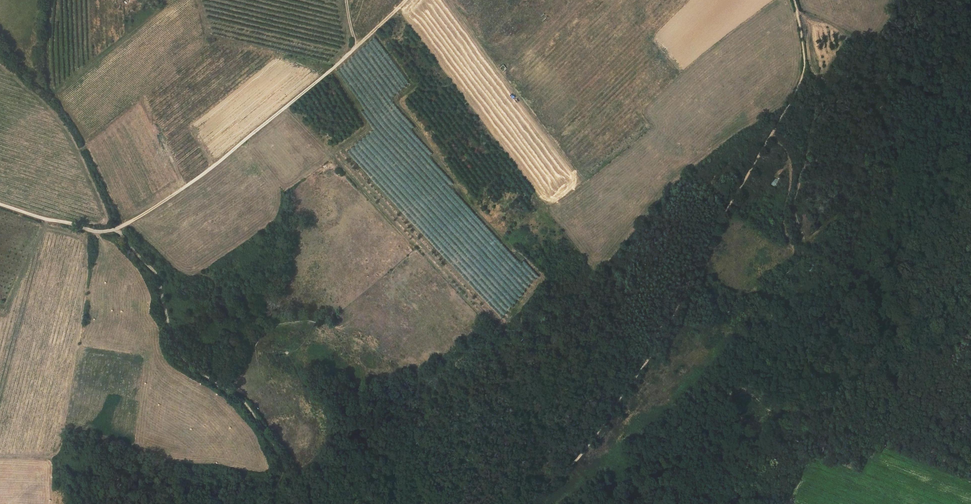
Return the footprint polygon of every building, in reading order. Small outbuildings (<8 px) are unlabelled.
[(536,279),(530,266),(522,270),(523,272),(525,272),(528,278),(523,280),(525,284),(536,279)]
